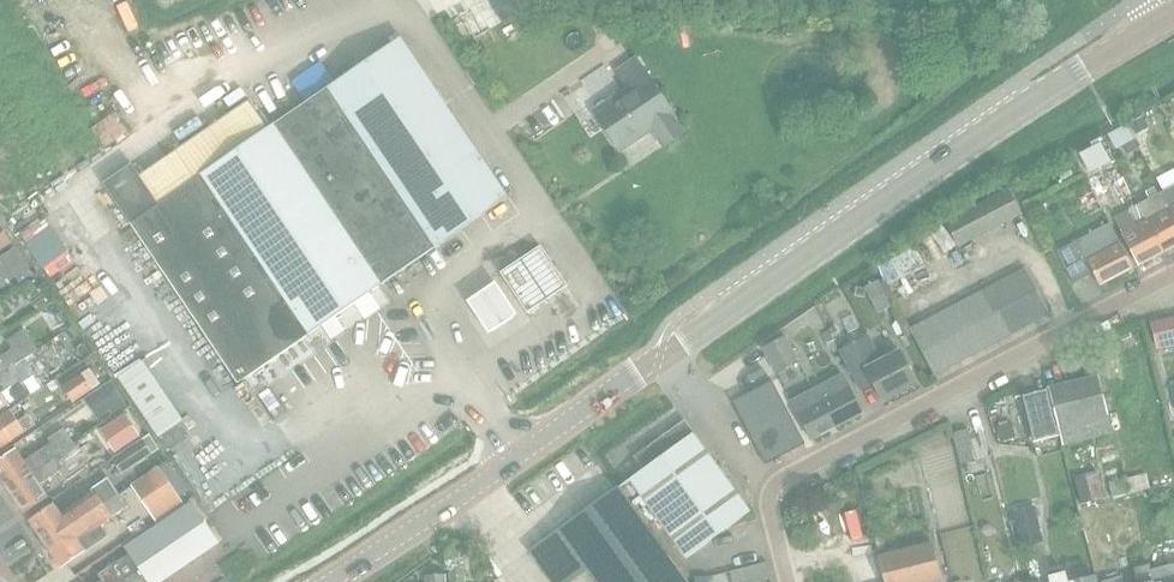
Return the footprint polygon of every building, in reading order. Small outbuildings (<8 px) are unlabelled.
[(502,22),(530,6),(526,0),(489,0),(502,22)] [(131,163),(103,183),(237,383),(507,197),(400,37),(335,82),(305,102),(267,128),(248,100),(179,148),(198,176),(158,203),(131,163)] [(629,88),(594,112),(620,150),(652,128),(664,145),(682,133),(670,116),(673,114),(635,58),(617,71),(629,88)] [(320,60),(291,81),(305,102),(335,82),(320,60)] [(1141,115),(1129,122),(1136,133),(1147,126),(1141,115)] [(1125,124),(1108,134),(1116,148),(1133,139),(1125,124)] [(1098,144),(1084,150),(1089,161),(1103,155),(1098,144)] [(1122,176),(1112,182),(1120,196),(1130,191),(1122,176)] [(1094,191),(1106,213),(1120,206),(1108,183),(1094,191)] [(1172,185),(1171,183),(1161,189),(1168,202),(1173,215),(1173,184),(1172,185)] [(958,248),(1022,214),(1008,188),(931,229),(942,251),(956,244),(958,248)] [(1168,202),(1161,189),(1160,189),(1162,192),(1137,205),(1163,252),(1173,246),(1173,215),(1168,202)] [(1139,265),(1163,252),(1137,205),(1113,217),(1139,265)] [(1076,240),(1056,251),(1073,283),(1093,272),(1100,285),(1133,268),(1120,242),(1109,223),(1076,240)] [(9,242),(0,229),(0,248),(9,242)] [(885,256),(899,278),(934,256),(920,234),(885,256)] [(30,264),(18,245),(1,256),(12,273),(13,272),(15,275),(30,264)] [(567,285),(540,245),(499,272),(527,312),(567,285)] [(909,328),(934,375),(1050,314),(1025,267),(909,328)] [(876,278),(864,285),(871,298),(883,292),(876,278)] [(517,321),(495,288),(466,308),(488,340),(517,321)] [(39,289),(27,298),(35,310),(48,302),(39,289)] [(871,298),(870,299),(877,312),(880,311),(890,306),(884,294),(883,292),(871,298)] [(1151,324),(1157,345),(1173,340),(1173,318),(1151,324)] [(71,326),(60,334),(66,342),(77,334),(71,326)] [(37,349),(23,329),(6,340),(12,349),(0,357),(0,374),(37,349)] [(1131,355),(1145,351),(1140,331),(1126,334),(1131,355)] [(776,372),(797,361),(784,335),(763,347),(776,372)] [(868,337),(839,351),(856,383),(869,376),(882,401),(916,384),(899,351),(880,361),(868,337)] [(307,339),(295,348),(305,363),(317,354),(307,339)] [(20,381),(21,383),(35,374),(30,366),(43,358),(37,349),(0,374),(0,394),(20,381)] [(1125,382),(1118,355),(1103,358),(1110,386),(1125,382)] [(100,384),(89,368),(81,374),(81,373),(61,387),(72,403),(100,384)] [(1062,442),(1113,429),(1098,372),(1048,385),(1048,386),(1020,393),(1032,439),(1059,432),(1062,442)] [(841,373),(790,400),(810,439),(861,413),(841,373)] [(764,462),(803,442),(770,380),(731,400),(764,462)] [(110,382),(83,400),(96,418),(109,410),(113,415),(126,406),(110,382)] [(17,421),(12,414),(17,411),(14,407),(0,416),(0,447),(34,424),(28,414),(17,421)] [(964,414),(967,427),(974,451),(984,448),(975,412),(964,414)] [(124,415),(100,431),(115,453),(139,437),(124,415)] [(619,488),(630,480),(686,557),(749,511),(750,512),(750,511),(715,464),(684,421),(635,456),(644,468),(618,486),(619,488)] [(1013,423),(996,427),(1000,440),(1017,436),(1013,423)] [(975,456),(974,451),(967,427),(954,431),(961,460),(975,456)] [(74,445),(63,428),(47,439),(49,442),(23,460),(15,449),(0,459),(0,479),(7,490),(74,445)] [(112,460),(122,474),(151,455),(141,440),(112,460)] [(82,457),(74,445),(7,490),(22,513),(47,496),(39,485),(62,469),(57,463),(61,460),(66,467),(82,457)] [(1008,454),(997,457),(1000,473),(1012,471),(1008,454)] [(131,486),(153,516),(180,498),(158,468),(131,486)] [(980,469),(963,473),(974,514),(991,510),(980,469)] [(1129,492),(1149,488),(1145,472),(1126,477),(1129,492)] [(1108,481),(1111,497),(1129,492),(1126,477),(1108,481)] [(1086,492),(1077,494),(1079,501),(1084,505),(1104,501),(1102,488),(1086,492)] [(613,489),(527,551),(551,581),(567,581),(586,568),(596,581),(686,581),(613,489)] [(44,543),(102,505),(94,493),(60,515),(52,504),(28,520),(44,543)] [(44,543),(60,567),(106,536),(99,525),(126,507),(118,495),(103,506),(102,505),(44,543)] [(218,543),(190,502),(124,547),(129,553),(110,566),(109,566),(97,574),(102,580),(99,581),(160,581),(218,543)] [(1033,506),(1011,512),(1021,547),(1042,541),(1033,506)] [(939,578),(930,541),(879,553),(886,581),(924,581),(939,578)] [(1162,568),(1158,555),(1146,558),(1148,564),(1152,581),(1173,581),(1173,565),(1162,568)] [(444,558),(444,570),(449,570),(449,581),(464,581),(465,558),(460,558),(450,558),(444,558)] [(1148,564),(1132,568),(1136,581),(1152,581),(1148,564)] [(1095,574),(1067,581),(1064,571),(1049,575),(1051,581),(1097,581),(1095,574)]
